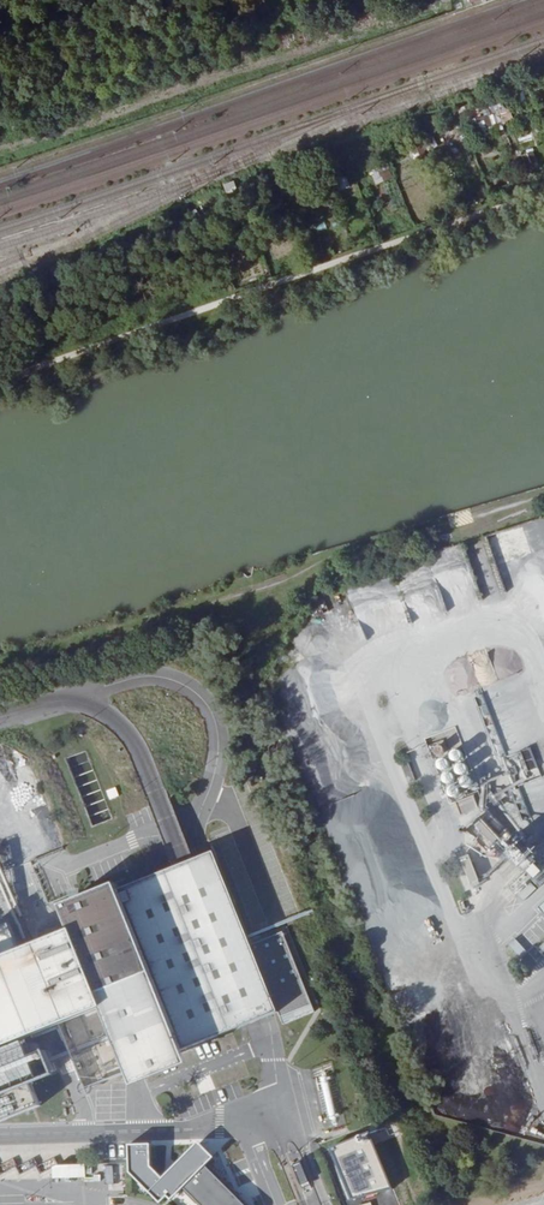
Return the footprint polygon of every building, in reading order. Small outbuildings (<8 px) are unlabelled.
[(376,185),(392,178),(389,170),(373,176),(376,185)] [(503,753),(485,706),(479,709),(498,755),(503,753)] [(447,773),(449,773),(450,771),(451,769),(450,766),(447,765),(445,765),(444,766),(442,769),(443,771),(445,773),(447,773)] [(461,774),(462,774),(464,772),(464,770),(463,767),(461,766),(459,766),(457,767),(456,769),(456,771),(457,773),(459,774),(461,774)] [(505,773),(494,777),(495,780),(506,775),(507,776),(514,772),(513,769),(505,772),(505,773)] [(453,788),(455,787),(456,787),(457,784),(456,781),(454,780),(451,780),(449,781),(448,783),(448,785),(450,787),(452,788),(453,788)] [(465,789),(467,789),(469,788),(470,785),(470,783),(467,781),(465,780),(463,781),(461,783),(461,786),(463,788),(465,789)] [(523,821),(529,818),(518,791),(513,793),(523,821)] [(496,831),(505,828),(492,792),(483,795),(496,831)] [(473,796),(455,804),(460,816),(478,808),(473,796)] [(488,856),(475,822),(469,825),(467,826),(479,860),(488,856)] [(487,823),(480,826),(482,833),(490,830),(487,823)] [(490,833),(484,835),(486,842),(493,840),(490,833)] [(215,850),(176,866),(122,887),(119,881),(64,903),(75,930),(0,960),(0,1048),(63,1023),(87,1087),(130,1071),(136,1086),(191,1063),(186,1049),(277,1013),(279,1012),(215,850)] [(507,885),(515,894),(543,867),(543,852),(543,850),(507,885)] [(509,872),(497,860),(482,875),(488,881),(495,874),(501,880),(509,872)] [(9,944),(1,928),(0,929),(0,949),(9,944)] [(25,1043),(0,1053),(0,1121),(23,1111),(15,1090),(40,1080),(25,1043)] [(186,1173),(224,1204),(259,1204),(259,1203),(258,1202),(256,1200),(203,1154),(186,1173)] [(81,1165),(51,1169),(53,1180),(83,1176),(81,1165)]
